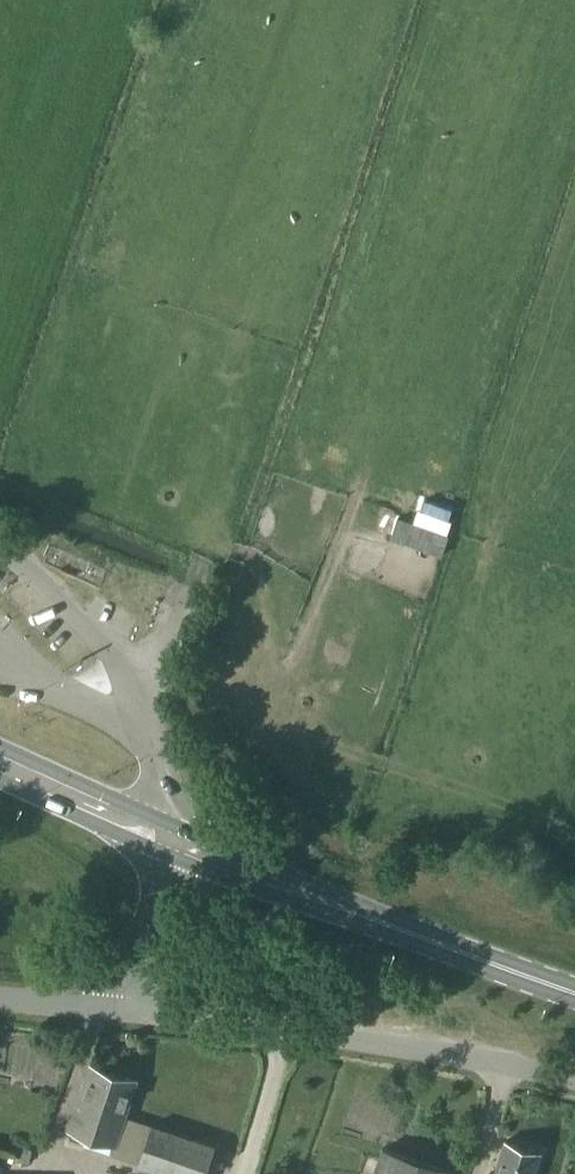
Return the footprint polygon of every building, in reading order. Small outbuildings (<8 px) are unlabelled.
[(410,514),(403,541),(442,552),(449,525),(410,514)] [(116,1144),(113,1154),(170,1173),(206,1173),(216,1145),(126,1115),(137,1079),(91,1065),(71,1129),(116,1144)] [(542,1151),(506,1139),(495,1173),(491,1171),(490,1173),(535,1173),(542,1151)] [(14,1158),(28,1162),(33,1149),(18,1145),(14,1158)] [(374,1173),(456,1173),(458,1170),(384,1145),(374,1173)]
